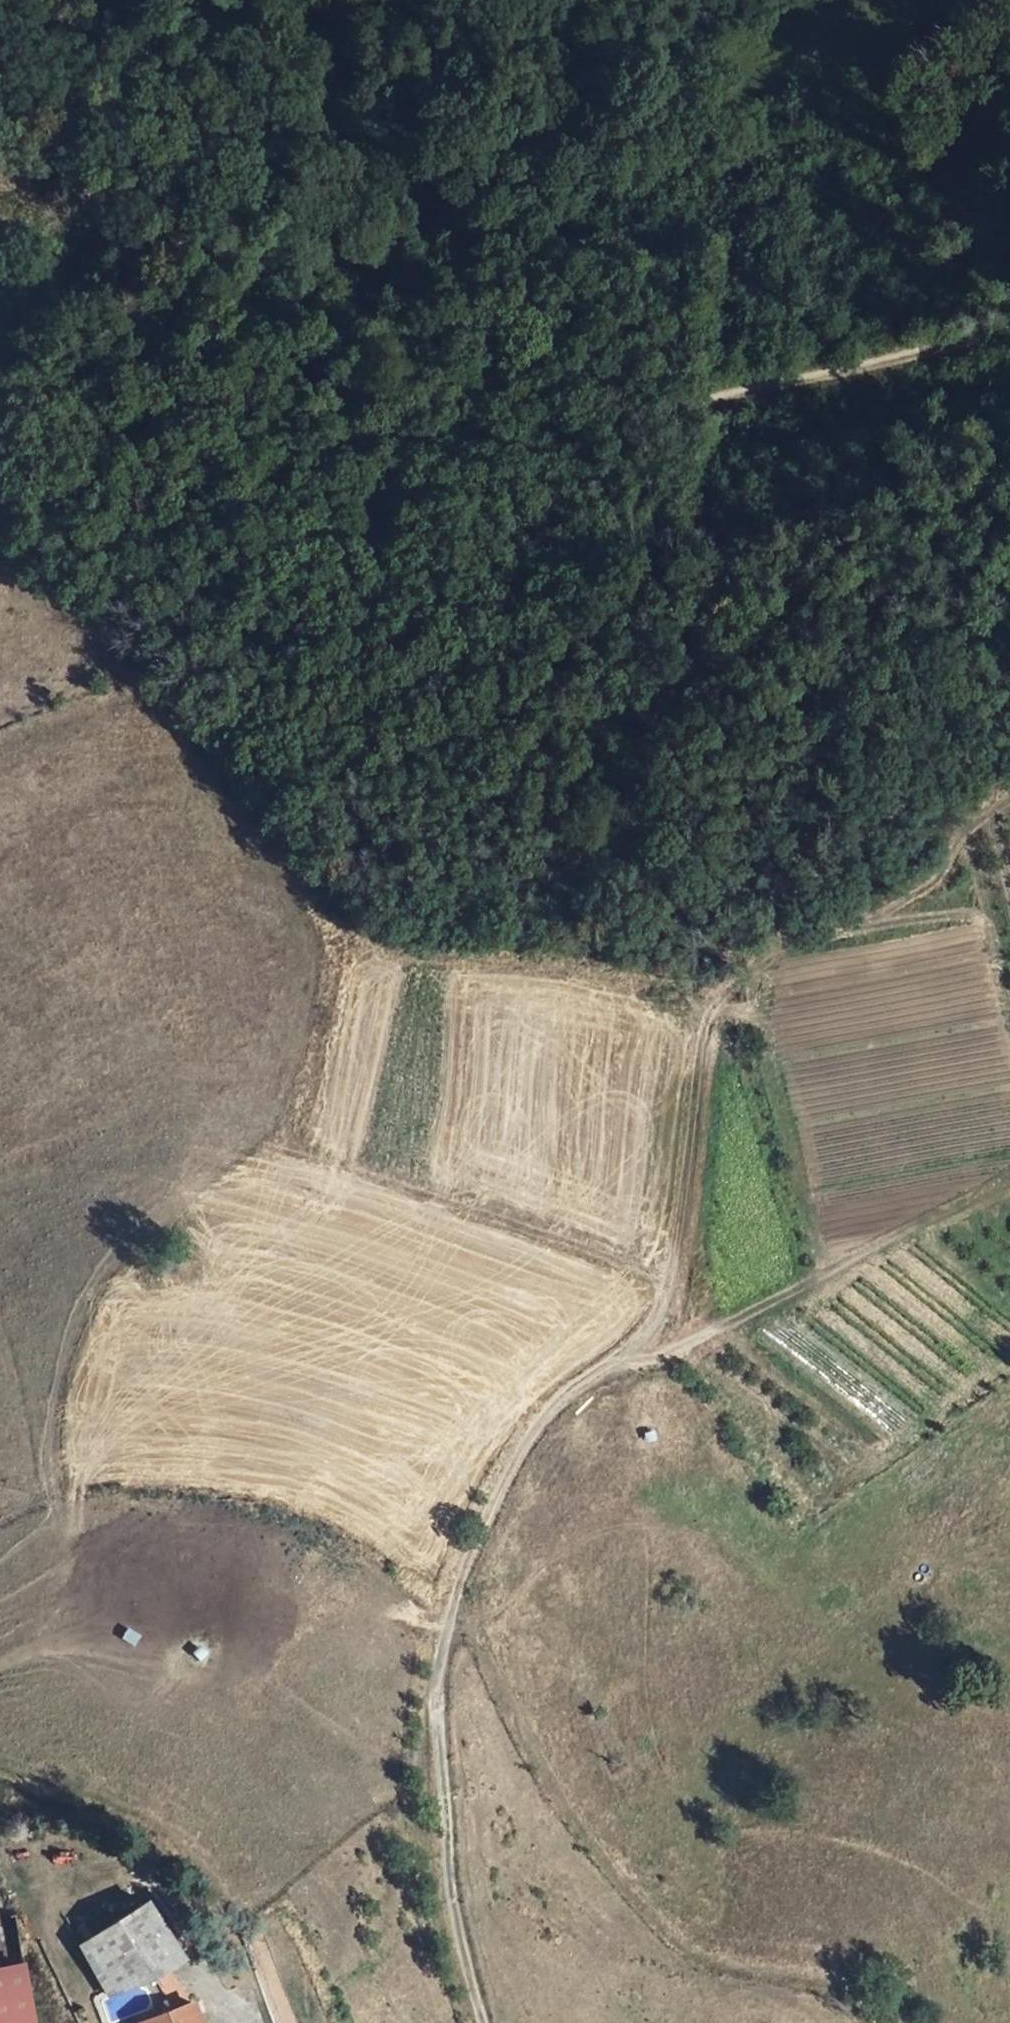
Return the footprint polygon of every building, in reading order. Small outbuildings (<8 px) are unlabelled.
[(199,1994),(187,1998),(165,1966),(183,1955),(145,1898),(141,1900),(128,1879),(64,1917),(110,1993),(144,1977),(159,2004),(137,2014),(141,2022),(211,2022),(199,1994)] [(101,2001),(107,2021),(153,2006),(147,1986),(101,2001)]
